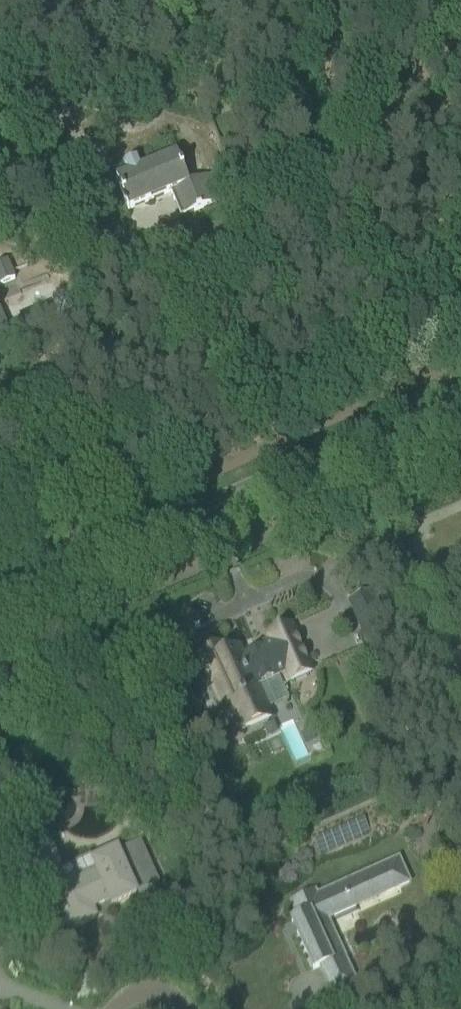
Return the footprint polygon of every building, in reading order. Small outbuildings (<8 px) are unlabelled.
[(220,175),(208,180),(207,176),(188,184),(176,155),(139,171),(135,161),(125,166),(129,175),(115,180),(128,210),(170,193),(181,218),(218,203),(230,198),(220,175)] [(14,280),(7,262),(0,265),(0,286),(14,280)] [(387,624),(372,591),(354,600),(368,632),(387,624)] [(205,658),(200,660),(203,666),(212,685),(204,689),(215,713),(224,709),(232,726),(237,738),(274,721),(258,686),(284,675),(288,685),(311,675),(307,665),(290,627),(267,637),(271,646),(242,658),(239,650),(224,656),(219,646),(203,653),(205,658)] [(91,775),(88,790),(106,794),(109,779),(91,775)] [(117,851),(93,862),(91,863),(89,857),(61,870),(44,832),(16,844),(34,884),(50,877),(72,927),(95,917),(91,908),(109,900),(111,905),(158,884),(140,841),(117,851)] [(317,892),(291,904),(303,930),(296,933),(313,970),(320,967),(333,996),(358,985),(329,920),(411,884),(399,857),(317,894),(317,892)]
